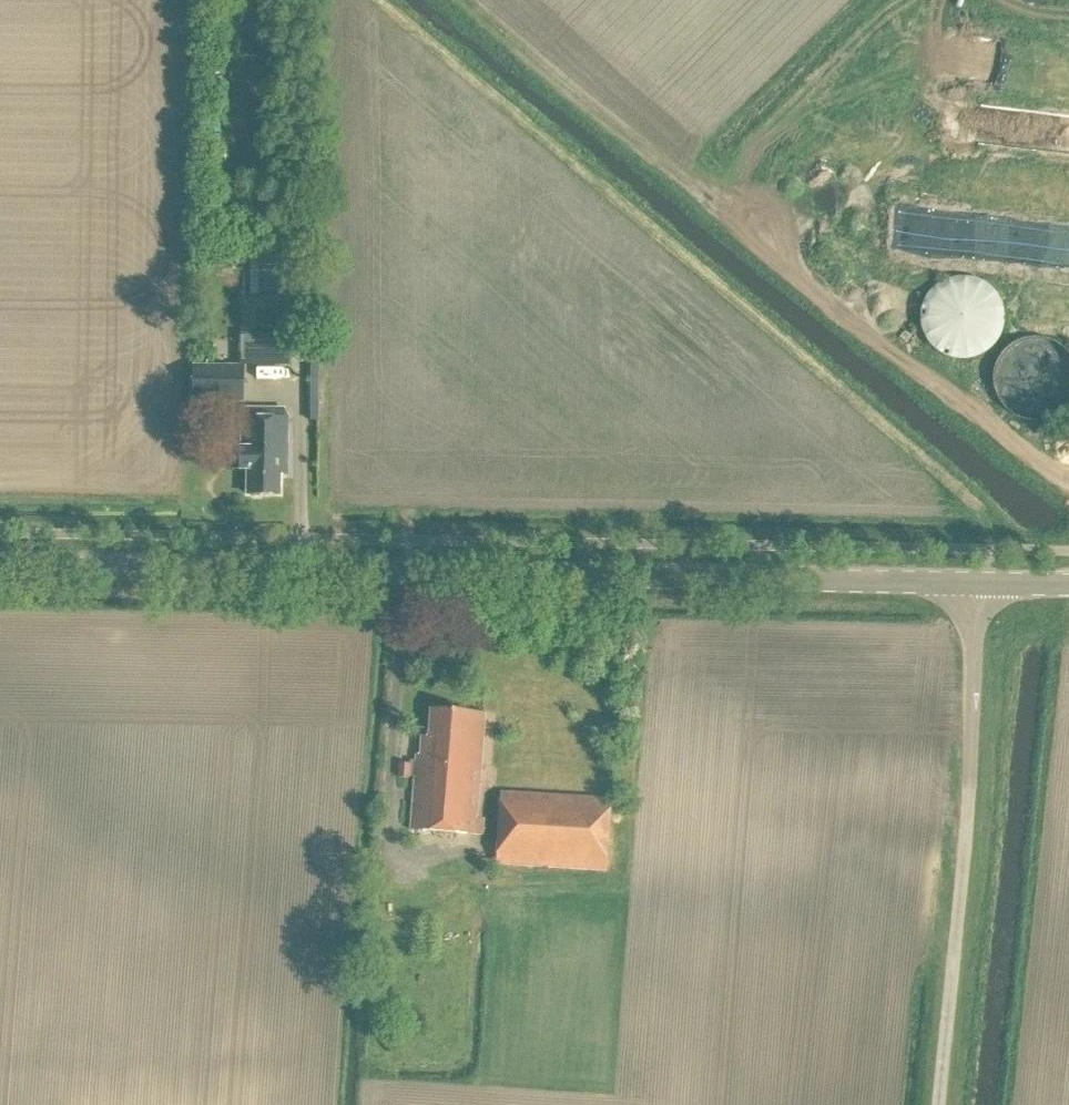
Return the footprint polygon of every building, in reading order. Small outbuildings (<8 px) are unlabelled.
[(257,267),(257,287),(276,287),(276,281),(284,281),(280,272),(277,272),(277,267),(257,267)] [(1003,329),(1004,317),(1002,305),(996,295),(988,287),(978,281),(967,278),(955,278),(944,281),(935,288),(927,297),(922,308),(920,319),(922,331),(928,342),(936,351),(946,358),(958,361),(970,360),(982,356),(991,349),(999,339),(1003,329)] [(288,366),(288,338),(243,338),(243,365),(288,366)] [(994,381),(996,393),(1001,404),(1008,413),(1019,419),(1030,422),(1042,422),(1053,418),(1063,412),(1068,404),(1068,357),(1062,349),(1052,343),(1041,340),(1029,340),(1017,343),(1008,350),(1000,359),(995,370),(994,381)] [(246,366),(194,365),(193,402),(245,403),(246,366)] [(241,471),(248,471),(247,495),(280,496),(281,477),(287,477),(288,420),(242,419),(241,471)] [(477,820),(485,714),(477,713),(477,714),(431,711),(429,739),(422,739),(421,757),(417,756),(416,762),(410,762),(410,766),(400,765),(398,778),(410,779),(410,776),(415,777),(411,831),(482,836),(483,820),(477,820)] [(501,794),(496,865),(607,872),(612,801),(501,794)]
